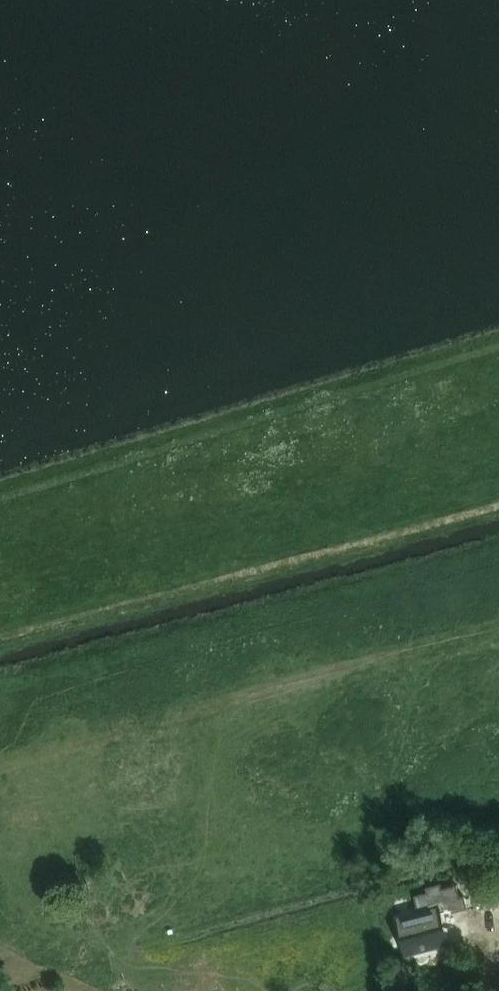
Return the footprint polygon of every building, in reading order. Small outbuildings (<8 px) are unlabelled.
[(453,910),(470,905),(466,893),(461,895),(458,884),(443,888),(441,884),(428,888),(429,891),(415,895),(420,913),(421,914),(451,905),(453,910)] [(475,903),(498,899),(498,887),(473,891),(475,903)] [(442,914),(453,910),(451,905),(421,914),(420,913),(398,919),(408,955),(451,943),(442,914)]
